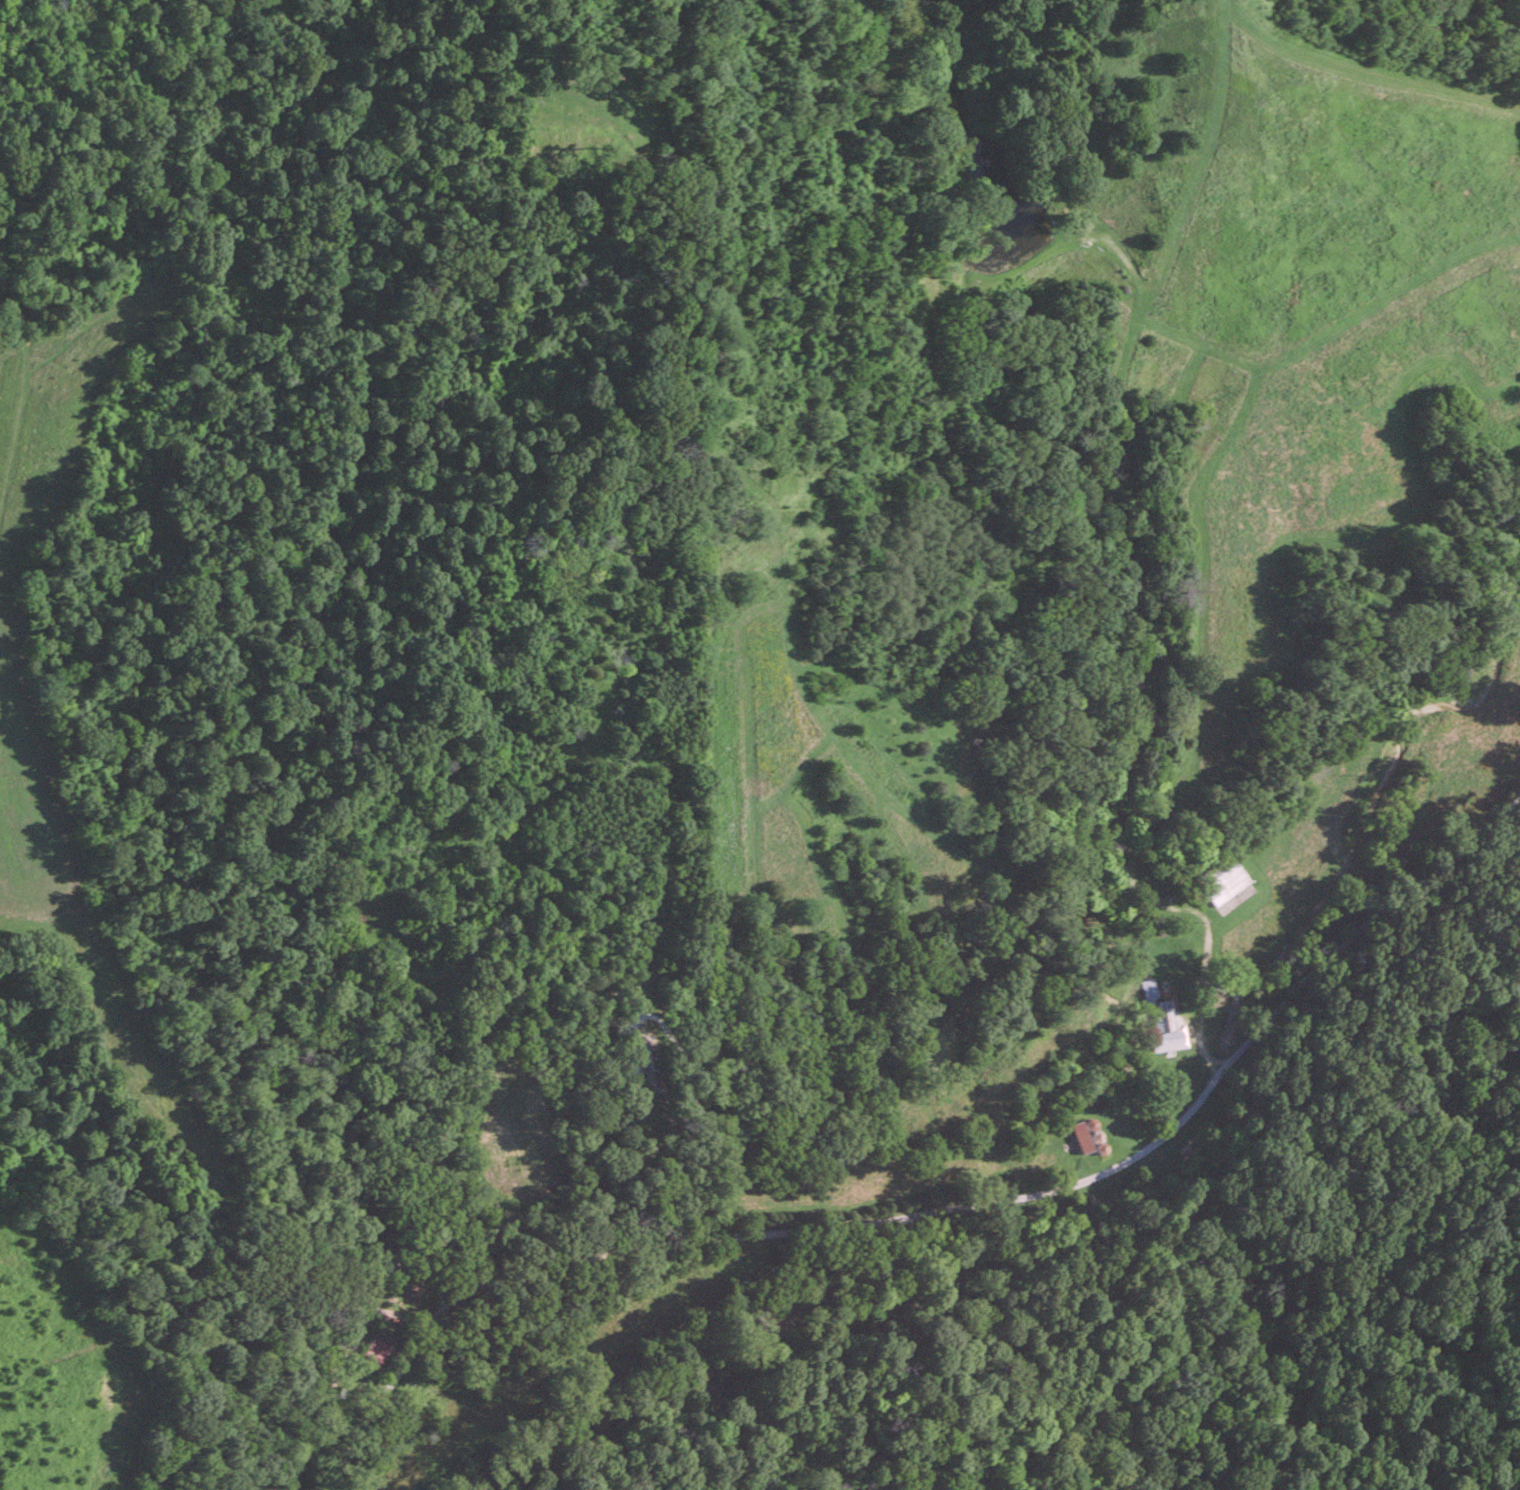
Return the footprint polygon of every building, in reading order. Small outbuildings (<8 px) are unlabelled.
[(1258,890),(1234,853),(1199,876),(1223,913),(1258,890)] [(1159,1048),(1182,1045),(1176,989),(1157,991),(1156,978),(1143,980),(1145,1005),(1154,1004),(1159,1048)] [(362,1357),(380,1367),(395,1340),(377,1330),(362,1357)]
